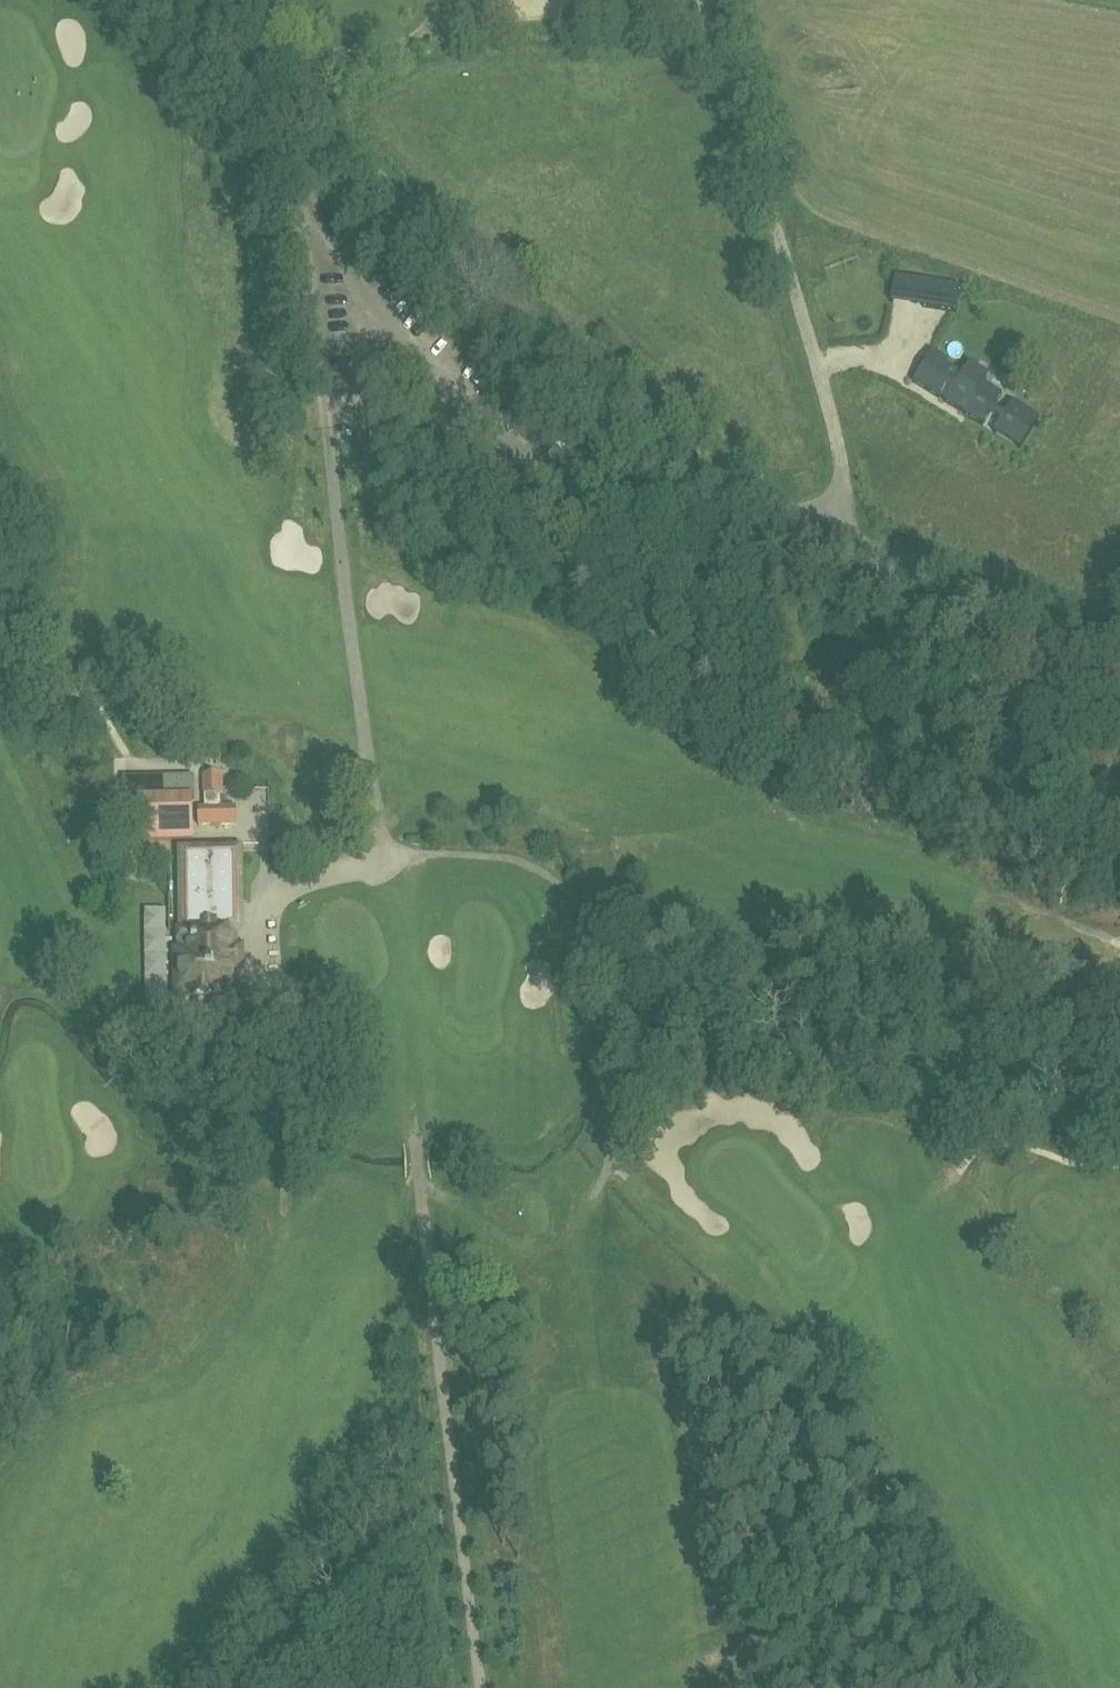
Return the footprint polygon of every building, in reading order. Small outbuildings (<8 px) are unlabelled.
[(927,281),(923,307),(948,310),(957,312),(960,286),(931,281),(927,281)] [(921,369),(913,382),(939,398),(941,395),(946,398),(944,401),(966,415),(983,425),(990,413),(1000,420),(998,423),(1023,439),(1019,446),(1018,445),(1017,446),(1020,448),(1039,417),(1038,416),(1035,420),(1024,413),(1027,409),(1012,400),(1004,414),(993,407),(1002,394),(984,382),(989,374),(969,362),(962,374),(945,363),(948,360),(932,350),(921,369)] [(204,807),(199,807),(199,826),(235,825),(235,806),(219,807),(219,794),(222,793),(222,774),(203,775),(203,794),(204,794),(204,807)] [(166,776),(164,776),(164,782),(126,782),(126,777),(123,777),(124,831),(134,831),(138,831),(138,840),(138,841),(194,840),(194,839),(193,839),(192,799),(195,799),(194,776),(166,776)] [(231,921),(231,908),(234,908),(240,902),(239,850),(182,851),(183,908),(197,908),(197,921),(185,922),(185,928),(180,928),(180,942),(185,942),(185,949),(177,949),(177,991),(235,991),(234,966),(240,966),(240,947),(234,947),(234,921),(231,921)]
